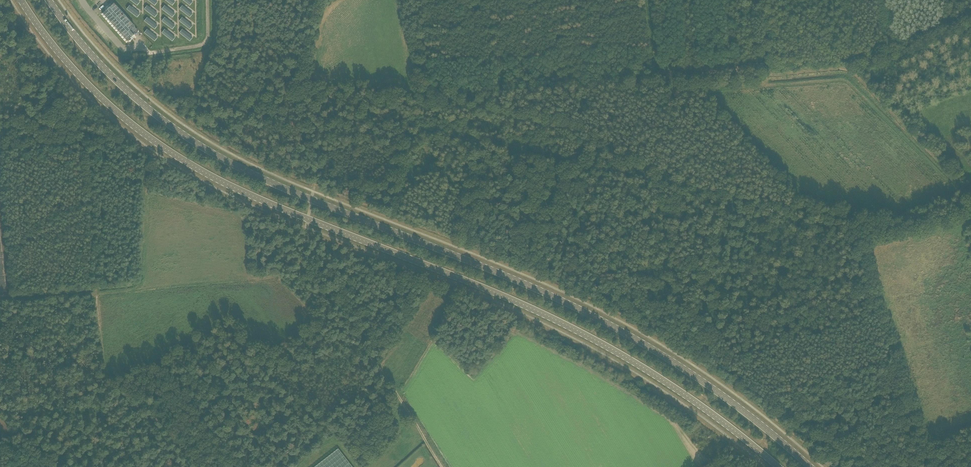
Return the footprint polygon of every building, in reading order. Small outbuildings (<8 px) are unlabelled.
[(130,6),(127,10),(137,18),(140,15),(130,6)] [(147,6),(144,10),(155,18),(158,15),(147,6)] [(165,6),(162,10),(172,19),(175,15),(165,6)] [(182,7),(179,10),(190,19),(193,15),(182,7)] [(147,18),(144,22),(155,30),(158,27),(147,18)] [(165,18),(162,22),(172,30),(175,27),(165,18)] [(182,18),(179,22),(190,30),(193,27),(182,18)] [(147,30),(144,34),(155,42),(158,38),(147,30)] [(165,30),(162,34),(173,42),(175,38),(165,30)] [(182,30),(179,34),(190,42),(193,38),(182,30)] [(338,449),(315,466),(352,466),(338,449)]
